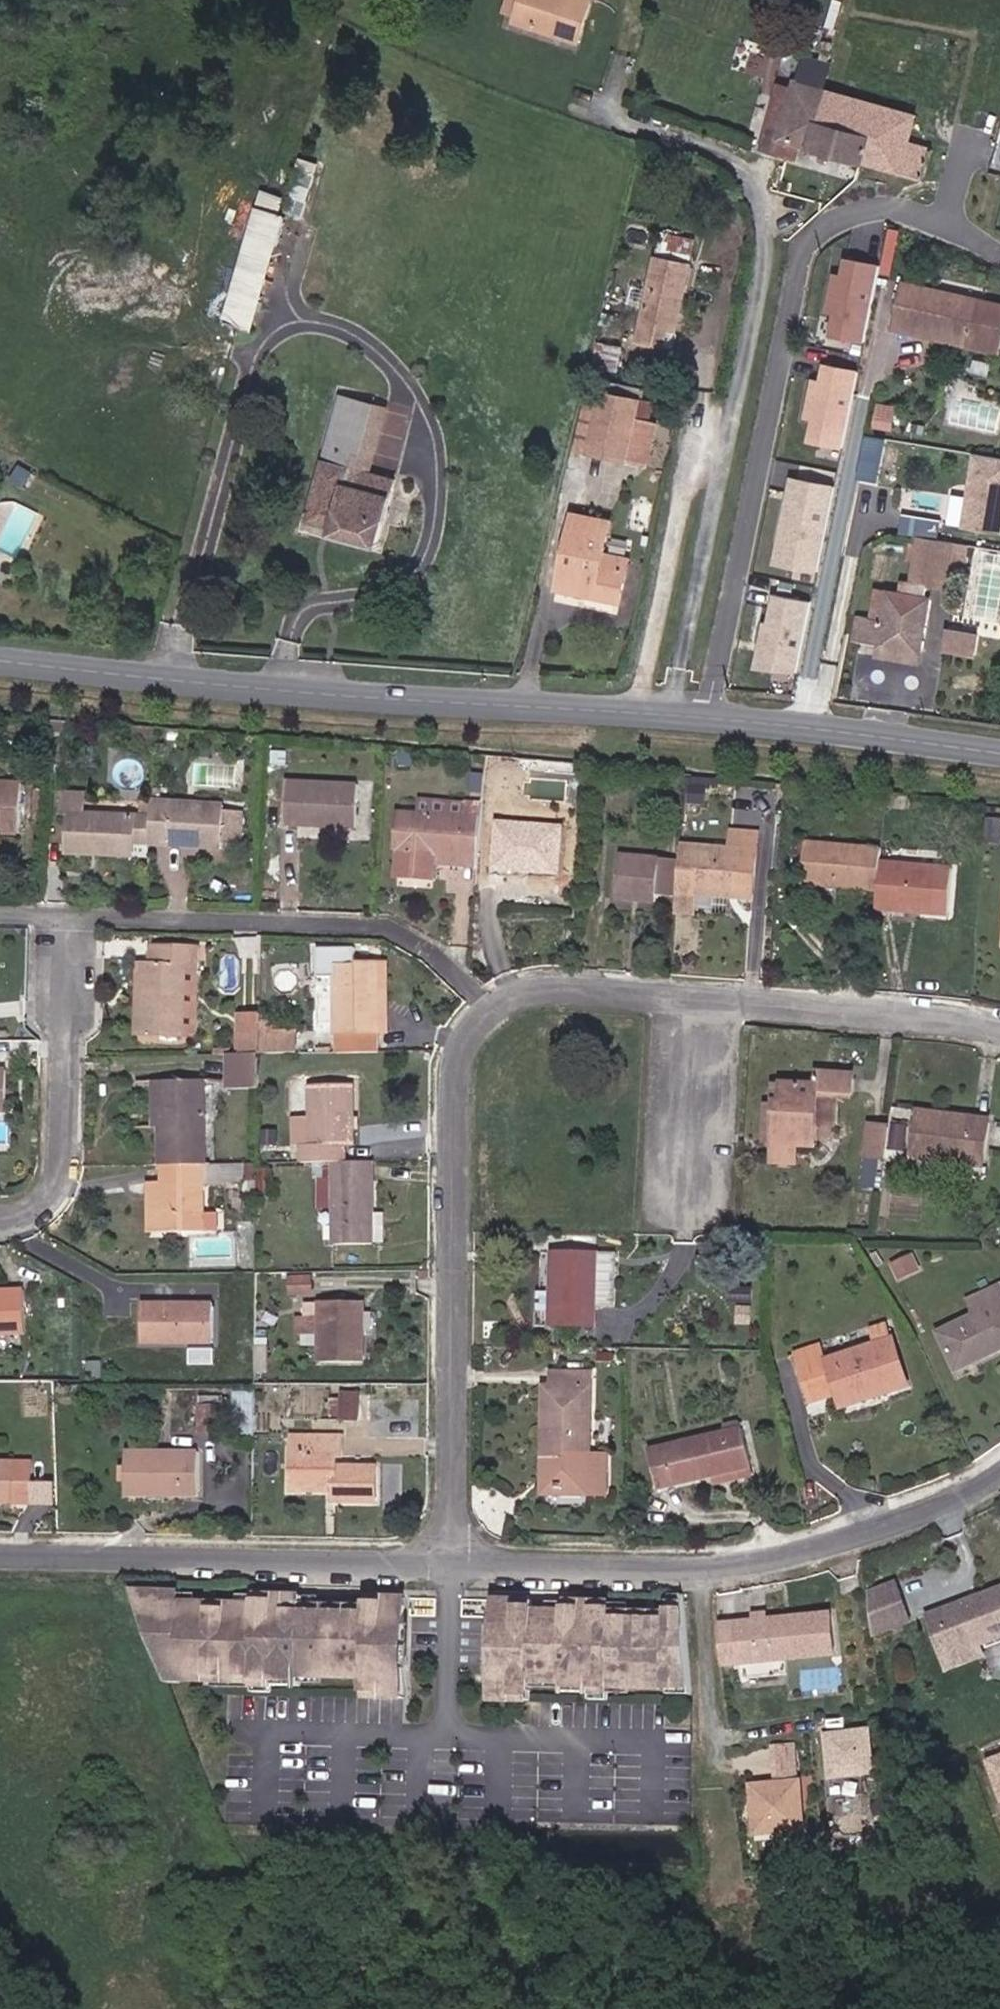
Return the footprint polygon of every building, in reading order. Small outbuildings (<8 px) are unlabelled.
[(590,0),(522,0),(516,21),(577,41),(590,0)] [(827,87),(834,59),(786,47),(760,150),(799,160),(802,148),(927,180),(935,148),(916,143),(924,112),(827,87)] [(986,197),(999,201),(999,147),(986,197)] [(289,213),(309,216),(318,158),(297,155),(289,213)] [(261,191),(255,208),(222,322),(252,331),(285,216),(278,214),(284,198),(261,191)] [(674,330),(695,242),(662,234),(638,341),(663,347),(667,329),(674,330)] [(828,333),(869,339),(881,260),(840,254),(828,333)] [(902,282),(891,330),(910,334),(911,327),(999,347),(999,305),(902,282)] [(911,327),(910,334),(999,354),(999,347),(911,327)] [(618,370),(621,348),(598,344),(594,366),(618,370)] [(819,358),(807,416),(813,417),(808,439),(845,447),(862,367),(819,358)] [(588,452),(602,391),(588,388),(575,448),(588,452)] [(662,424),(637,419),(641,400),(602,391),(588,452),(653,466),(662,424)] [(361,452),(374,405),(342,395),(306,526),(375,545),(393,479),(370,473),(350,467),(354,451),(361,452)] [(370,473),(388,408),(374,405),(361,452),(354,451),(350,467),(370,473)] [(924,433),(925,426),(910,424),(909,432),(924,433)] [(868,432),(857,474),(878,479),(889,437),(868,432)] [(975,453),(969,485),(972,485),(971,491),(967,495),(962,527),(999,533),(999,457),(975,453)] [(28,489),(36,477),(20,466),(12,478),(28,489)] [(820,571),(838,482),(791,472),(773,561),(820,571)] [(903,529),(941,535),(944,517),(905,512),(903,529)] [(619,603),(628,559),(603,554),(610,523),(573,514),(557,589),(619,603)] [(610,550),(632,552),(633,538),(611,536),(610,550)] [(919,652),(929,600),(925,599),(927,586),(945,589),(950,562),(965,565),(969,545),(953,542),(935,540),(918,537),(910,584),(913,585),(910,596),(889,592),(884,621),(874,619),(858,616),(854,641),(879,646),(877,655),(916,662),(918,652),(919,652)] [(884,621),(889,592),(879,591),(874,619),(884,621)] [(760,666),(804,671),(811,596),(767,592),(760,666)] [(976,655),(978,634),(947,630),(945,651),(976,655)] [(63,732),(64,724),(47,723),(47,731),(63,732)] [(287,766),(287,752),(271,751),(271,765),(287,766)] [(586,778),(587,767),(519,760),(518,772),(586,778)] [(356,829),(358,786),(286,782),(284,825),(356,829)] [(23,785),(0,784),(0,838),(2,838),(2,833),(20,833),(23,785)] [(241,844),(242,814),(224,813),(224,807),(161,803),(161,789),(153,789),(150,844),(222,848),(222,843),(241,844)] [(500,812),(501,790),(485,790),(484,804),(481,828),(494,829),(494,828),(499,829),(500,812)] [(149,845),(150,816),(142,816),(85,813),(86,794),(63,793),(62,816),(70,816),(68,852),(133,856),(134,844),(149,845)] [(481,828),(484,804),(465,803),(465,805),(420,802),(419,815),(399,813),(397,851),(399,852),(398,877),(433,880),(434,865),(435,855),(479,858),(481,828)] [(150,816),(151,803),(142,803),(142,816),(150,816)] [(544,825),(544,814),(500,812),(499,829),(494,828),(494,829),(492,871),(559,875),(561,833),(559,833),(543,832),(544,825)] [(986,819),(985,840),(999,841),(999,820),(986,819)] [(559,833),(559,826),(544,825),(543,832),(559,833)] [(755,890),(760,835),(734,833),(732,850),(682,846),(680,861),(677,899),(676,912),(696,914),(697,897),(698,887),(741,891),(741,889),(755,890)] [(804,869),(806,842),(795,841),(793,867),(804,869)] [(881,863),(882,849),(806,842),(804,869),(802,885),(878,892),(881,863)] [(478,868),(479,858),(435,855),(434,865),(478,868)] [(677,899),(680,861),(621,856),(617,899),(659,903),(660,897),(677,899)] [(950,916),(954,869),(881,863),(878,892),(877,909),(950,916)] [(754,902),(755,890),(741,889),(741,891),(698,887),(697,897),(754,902)] [(336,940),(314,940),(314,962),(326,962),(326,991),(336,991),(336,1030),(390,1031),(391,960),(336,960),(336,940)] [(200,1032),(203,943),(155,942),(154,958),(141,957),(139,1030),(200,1032)] [(234,1087),(263,1087),(263,1051),(303,1051),(303,1027),(234,1026),(234,1051),(234,1087)] [(815,1146),(818,1095),(852,1097),(853,1075),(818,1073),(817,1085),(773,1083),(772,1103),(766,1103),(764,1141),(773,1142),(774,1143),(798,1145),(815,1146)] [(205,1113),(205,1080),(153,1082),(154,1112),(167,1112),(168,1128),(162,1128),(163,1166),(206,1165),(205,1118),(208,1118),(208,1113),(205,1113)] [(355,1144),(354,1087),(311,1088),(311,1121),(302,1121),(303,1145),(303,1163),(319,1163),(334,1163),(346,1162),(346,1144),(355,1144)] [(983,1165),(989,1119),(917,1111),(911,1157),(983,1165)] [(168,1128),(167,1112),(154,1112),(154,1128),(162,1128),(168,1128)] [(303,1145),(302,1121),(294,1121),(294,1145),(303,1145)] [(909,1147),(910,1122),(891,1122),(891,1147),(909,1147)] [(887,1159),(891,1127),(870,1125),(867,1156),(887,1159)] [(277,1145),(277,1132),(264,1132),(265,1145),(277,1145)] [(797,1163),(798,1145),(774,1143),(773,1162),(797,1163)] [(374,1245),(372,1162),(346,1162),(334,1163),(334,1178),(336,1246),(374,1245)] [(334,1178),(334,1163),(319,1163),(319,1179),(334,1178)] [(207,1215),(206,1184),(219,1184),(219,1165),(206,1165),(163,1166),(163,1185),(164,1233),(219,1232),(218,1215),(207,1215)] [(256,1182),(255,1165),(247,1166),(248,1182),(256,1182)] [(866,1165),(864,1184),(881,1186),(882,1166),(866,1165)] [(274,1196),(273,1171),(260,1172),(261,1196),(274,1196)] [(164,1233),(163,1185),(151,1185),(152,1234),(164,1233)] [(552,1325),(554,1253),(541,1253),(540,1291),(537,1292),(536,1327),(552,1327),(552,1325)] [(594,1326),(596,1255),(554,1253),(552,1325),(594,1326)] [(969,1301),(975,1315),(938,1332),(951,1360),(987,1344),(991,1353),(999,1349),(999,1286),(969,1301)] [(25,1290),(0,1291),(0,1334),(26,1333),(25,1290)] [(365,1363),(364,1303),(322,1303),(322,1317),(293,1318),(294,1336),(322,1336),(322,1363),(365,1363)] [(215,1343),(215,1305),(143,1305),(143,1343),(215,1343)] [(751,1323),(751,1309),(738,1308),(738,1323),(751,1323)] [(495,1335),(495,1322),(485,1322),(485,1336),(495,1335)] [(908,1386),(893,1338),(891,1338),(887,1324),(870,1329),(874,1344),(827,1359),(822,1346),(797,1354),(812,1401),(837,1394),(838,1396),(883,1382),(886,1392),(908,1386)] [(956,1369),(991,1353),(987,1344),(951,1360),(956,1369)] [(268,1363),(269,1349),(257,1348),(257,1363),(259,1363),(268,1363)] [(591,1455),(592,1373),(553,1372),(553,1387),(552,1456),(545,1456),(545,1493),(607,1494),(607,1455),(591,1455)] [(841,1407),(886,1392),(883,1382),(838,1396),(841,1407)] [(260,1392),(239,1392),(238,1432),(259,1433),(260,1392)] [(360,1421),(360,1394),(342,1394),(343,1421),(360,1421)] [(222,1433),(222,1407),(203,1407),(203,1433),(222,1433)] [(753,1466),(744,1428),(742,1429),(740,1422),(725,1426),(727,1433),(650,1452),(659,1489),(713,1476),(753,1466)] [(337,1468),(337,1456),(343,1456),(343,1437),(294,1436),(293,1491),(328,1492),(329,1489),(335,1489),(335,1501),(376,1501),(377,1468),(337,1468)] [(200,1495),(200,1454),(127,1454),(127,1495),(200,1495)] [(32,1463),(0,1463),(0,1502),(32,1502),(32,1463)] [(715,1483),(755,1473),(753,1466),(713,1476),(715,1483)] [(59,1502),(59,1480),(34,1479),(33,1502),(59,1502)] [(911,1622),(895,1582),(868,1593),(871,1636),(911,1622)] [(928,1616),(942,1655),(974,1643),(981,1646),(999,1639),(999,1589),(928,1616)] [(387,1689),(387,1698),(403,1698),(405,1606),(383,1606),(383,1598),(367,1598),(367,1601),(367,1608),(302,1607),(289,1606),(288,1603),(256,1602),(255,1605),(238,1605),(195,1604),(164,1603),(165,1593),(133,1593),(165,1672),(182,1673),(182,1681),(209,1681),(254,1682),(254,1686),(273,1686),(301,1687),(300,1683),(301,1677),(322,1677),(365,1678),(365,1688),(387,1689)] [(195,1604),(195,1594),(165,1593),(164,1603),(195,1604)] [(288,1603),(289,1596),(238,1595),(238,1605),(255,1605),(256,1602),(288,1603)] [(367,1608),(367,1601),(320,1600),(320,1597),(303,1596),(302,1607),(367,1608)] [(691,1694),(693,1608),(672,1607),(672,1611),(615,1610),(615,1602),(567,1601),(566,1609),(537,1608),(537,1605),(519,1604),(519,1596),(496,1596),(494,1700),(533,1701),(536,1701),(537,1686),(568,1686),(568,1692),(594,1692),(594,1698),(614,1699),(614,1692),(691,1694)] [(405,1606),(405,1598),(383,1598),(383,1606),(405,1606)] [(719,1625),(724,1666),(745,1664),(787,1660),(835,1655),(831,1613),(719,1625)] [(985,1657),(981,1646),(974,1643),(942,1655),(948,1671),(985,1657)] [(787,1660),(745,1664),(747,1679),(788,1675),(787,1660)] [(182,1681),(182,1673),(165,1672),(170,1684),(181,1684),(182,1681)] [(273,1686),(254,1686),(254,1682),(209,1681),(209,1688),(254,1688),(254,1693),(272,1694),(273,1686)] [(387,1698),(387,1689),(365,1688),(365,1697),(387,1698)] [(875,1773),(869,1729),(825,1735),(831,1779),(875,1773)] [(797,1774),(794,1745),(776,1747),(779,1776),(797,1774)] [(987,1763),(999,1799),(999,1758),(987,1763)] [(800,1781),(770,1784),(775,1833),(805,1830),(800,1781)] [(775,1833),(770,1784),(750,1786),(755,1835),(775,1833)]
